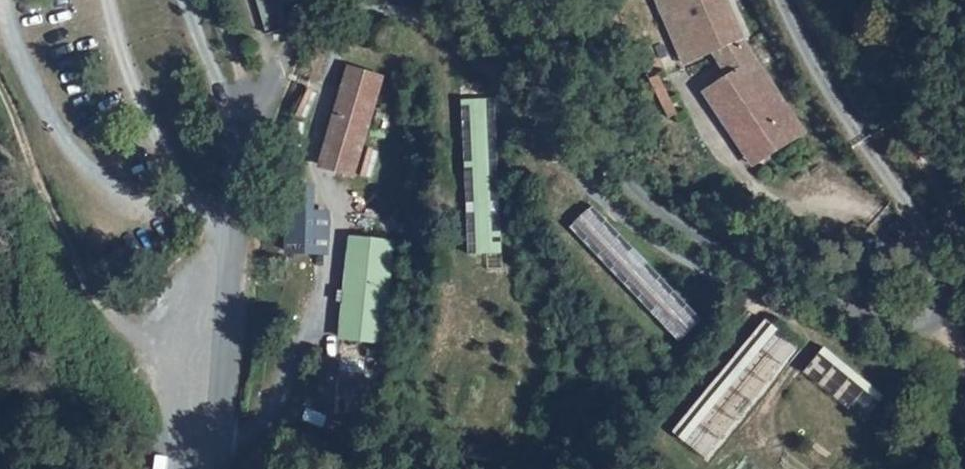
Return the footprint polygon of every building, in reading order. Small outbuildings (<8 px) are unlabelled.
[(674,36),(679,33),(674,21),(685,15),(678,0),(658,0),(674,36)] [(685,15),(674,21),(679,33),(674,36),(683,57),(701,50),(703,56),(743,40),(726,0),(678,0),(685,15)] [(743,40),(703,56),(724,84),(739,74),(741,78),(760,65),(757,60),(742,69),(731,52),(745,43),(743,40)] [(745,43),(731,52),(742,69),(757,60),(745,43)] [(701,50),(683,57),(686,64),(703,56),(701,50)] [(724,84),(711,92),(720,105),(716,108),(727,124),(737,118),(759,152),(779,139),(783,146),(805,132),(760,65),(741,78),(739,74),(724,84)] [(380,78),(350,69),(343,95),(372,104),(380,78)] [(372,104),(343,95),(322,165),(352,174),(372,104)] [(502,253),(495,98),(462,100),(469,255),(502,253)] [(737,118),(727,124),(754,165),(783,146),(779,139),(759,152),(737,118)] [(702,319),(594,206),(571,228),(679,341),(702,319)] [(281,224),(293,226),(295,208),(284,207),(281,224)] [(279,238),(290,239),(293,226),(281,224),(279,238)] [(392,242),(352,238),(347,289),(366,291),(364,310),(345,308),(341,338),(382,342),(392,242)] [(366,291),(347,289),(345,308),(364,310),(366,291)] [(779,329),(773,324),(680,439),(687,444),(779,329)] [(885,395),(825,345),(819,352),(880,402),(885,395)]
